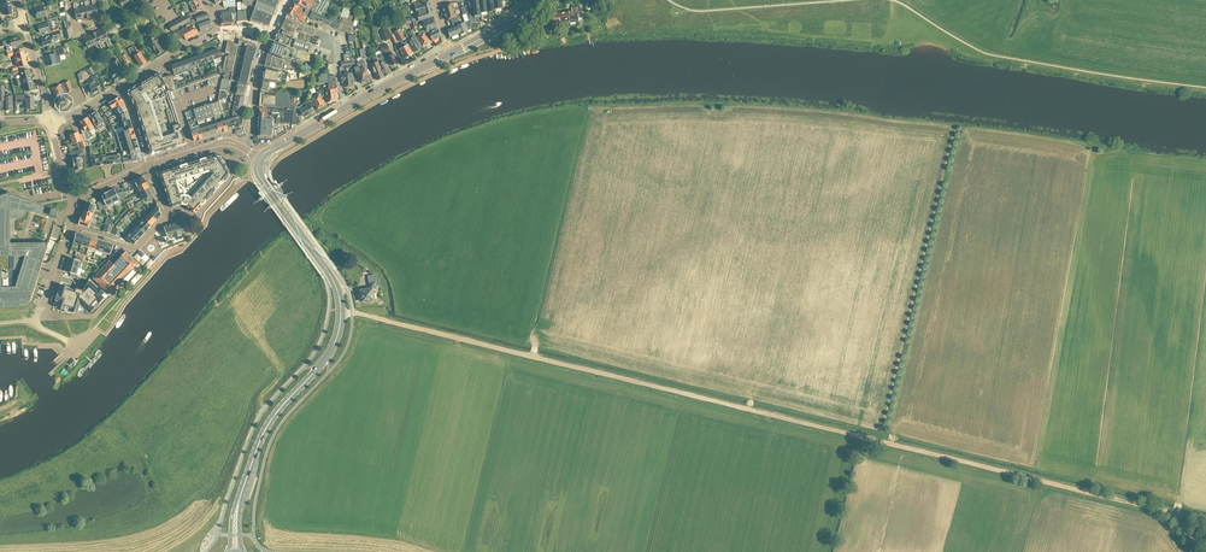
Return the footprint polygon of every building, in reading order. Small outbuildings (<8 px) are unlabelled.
[(89,6),(92,17),(99,16),(95,0),(93,0),(92,0),(93,5),(89,6)] [(123,6),(127,5),(128,9),(138,5),(136,0),(120,0),(123,6)] [(186,6),(183,7),(185,10),(187,9),(190,7),(201,2),(200,0),(189,0),(187,1),(188,4),(186,6)] [(243,2),(255,7),(255,6),(259,8),(258,8),(273,14),(276,8),(255,0),(244,0),(243,2)] [(276,8),(279,1),(277,0),(255,0),(276,8)] [(316,1),(314,0),(295,0),(294,1),(294,2),(306,8),(309,10),(310,10),(312,11),(316,13),(321,15),(323,12),(329,1),(327,0),(317,0),(316,1)] [(432,8),(429,0),(427,0),(414,3),(416,12),(432,8)] [(472,1),(474,15),(481,14),(481,12),(479,0),(472,1)] [(479,0),(481,12),(481,14),(481,12),(488,11),(486,0),(479,0)] [(488,11),(495,10),(495,8),(494,0),(486,0),(488,11)] [(495,8),(495,10),(495,8),(502,7),(501,0),(494,0),(495,8)] [(554,0),(548,0),(546,8),(551,10),(554,0)] [(85,2),(86,6),(82,7),(84,19),(92,17),(89,6),(88,1),(85,2)] [(201,2),(190,7),(193,14),(204,8),(201,2)] [(294,2),(294,3),(293,2),(287,13),(302,23),(307,15),(310,16),(310,17),(334,27),(334,28),(340,30),(340,29),(351,34),(353,26),(354,22),(347,19),(343,17),(341,21),(332,18),(331,19),(321,15),(316,13),(312,11),(310,10),(309,10),(306,8),(294,2)] [(10,3),(2,6),(2,9),(4,8),(6,15),(12,14),(11,10),(12,9),(10,3)] [(78,8),(77,3),(74,4),(77,20),(84,19),(82,7),(78,8)] [(444,13),(455,10),(453,3),(442,6),(444,13)] [(52,4),(43,7),(43,6),(35,8),(36,11),(35,12),(36,15),(35,15),(36,18),(37,18),(37,19),(46,16),(45,11),(49,10),(53,9),(52,4)] [(344,5),(342,13),(337,11),(336,15),(343,17),(347,6),(344,5)] [(235,6),(230,6),(230,11),(221,12),(222,21),(221,21),(221,22),(221,23),(222,24),(222,26),(237,25),(235,6)] [(255,6),(255,7),(250,20),(255,22),(269,26),(273,14),(258,8),(259,8),(255,6)] [(351,8),(347,6),(343,17),(347,19),(350,11),(351,8)] [(572,11),(568,11),(569,21),(570,23),(579,21),(577,7),(572,8),(572,11)] [(432,8),(416,12),(419,21),(434,16),(432,8)] [(238,11),(239,21),(247,20),(246,10),(238,11)] [(455,10),(444,13),(446,20),(457,17),(455,10)] [(569,21),(568,11),(549,14),(550,20),(552,19),(552,23),(569,21)] [(457,18),(454,19),(460,33),(459,33),(460,35),(468,31),(468,30),(471,29),(470,12),(467,13),(469,20),(466,21),(465,22),(460,24),(457,18)] [(193,16),(191,17),(190,14),(169,25),(173,31),(190,22),(190,23),(191,23),(186,26),(187,28),(195,23),(195,24),(198,22),(209,18),(207,13),(196,16),(196,17),(194,18),(193,16)] [(316,28),(302,23),(302,24),(299,23),(285,16),(279,30),(292,37),(295,39),(306,42),(308,34),(313,36),(316,28)] [(430,28),(437,26),(434,17),(422,20),(425,28),(430,27),(430,28)] [(195,23),(187,28),(172,36),(175,41),(181,38),(180,37),(183,35),(186,40),(196,34),(202,31),(202,32),(213,27),(209,19),(198,23),(198,22),(195,24),(195,23)] [(460,33),(454,19),(451,20),(454,26),(447,29),(450,37),(459,33),(460,33)] [(47,23),(38,26),(40,33),(44,32),(45,34),(48,33),(48,34),(59,31),(58,27),(53,28),(52,26),(52,23),(51,21),(47,22),(47,23)] [(105,30),(107,34),(110,32),(121,27),(119,23),(108,28),(105,30)] [(153,38),(151,36),(148,32),(151,30),(149,26),(142,30),(147,38),(151,44),(148,46),(151,51),(154,50),(158,55),(161,54),(160,53),(163,51),(157,42),(159,41),(156,38),(155,38),(154,38),(153,38)] [(440,37),(437,26),(430,28),(430,27),(425,28),(426,32),(428,31),(433,41),(440,37)] [(104,28),(97,32),(102,42),(103,42),(106,41),(108,45),(109,47),(112,45),(111,44),(107,34),(105,30),(104,28)] [(384,30),(384,31),(382,32),(386,40),(391,38),(387,30),(386,30),(386,29),(384,30)] [(406,38),(401,29),(395,33),(400,41),(406,38)] [(288,45),(292,37),(278,30),(274,40),(285,44),(285,43),(288,45)] [(408,32),(412,37),(408,40),(414,52),(422,48),(415,36),(415,35),(412,30),(408,32)] [(418,32),(419,34),(416,36),(422,46),(423,46),(424,47),(426,45),(426,44),(430,41),(424,32),(423,30),(418,32)] [(48,34),(49,37),(47,37),(47,38),(42,39),(44,47),(53,44),(52,40),(61,37),(60,31),(59,31),(48,34)] [(97,32),(91,35),(96,45),(100,44),(102,48),(104,47),(103,42),(102,42),(97,32)] [(96,45),(91,35),(84,38),(91,53),(94,51),(92,47),(96,45)] [(11,44),(12,48),(18,47),(17,45),(21,44),(19,36),(9,39),(10,39),(3,41),(4,46),(11,44)] [(238,82),(248,85),(253,60),(254,60),(258,48),(246,46),(247,42),(247,43),(248,42),(239,39),(238,44),(227,41),(224,53),(229,54),(229,57),(226,56),(223,69),(224,72),(225,72),(223,79),(238,82)] [(293,46),(293,47),(297,49),(308,53),(309,49),(311,43),(306,42),(295,39),(294,44),(293,46)] [(274,41),(269,54),(284,60),(288,61),(291,62),(292,57),(295,59),(297,56),(293,55),(295,50),(274,41)] [(406,42),(404,43),(404,42),(400,45),(402,48),(400,49),(405,58),(406,57),(406,58),(408,57),(408,56),(413,53),(408,45),(406,42)] [(389,49),(386,43),(378,47),(381,52),(389,49)] [(143,56),(137,46),(134,49),(137,54),(135,56),(137,58),(136,59),(138,61),(141,66),(147,62),(144,58),(145,58),(143,55),(143,56)] [(53,50),(54,54),(47,55),(49,66),(57,64),(57,63),(60,62),(58,55),(65,53),(63,47),(53,50)] [(218,49),(210,52),(213,60),(221,57),(218,49)] [(389,49),(381,52),(383,55),(384,58),(385,58),(387,62),(387,61),(389,61),(391,65),(397,62),(391,50),(390,51),(389,49)] [(7,51),(7,53),(5,54),(5,53),(1,54),(3,60),(6,59),(6,57),(8,56),(8,57),(9,57),(9,56),(13,55),(14,55),(13,54),(13,52),(12,50),(7,51)] [(14,55),(13,55),(13,57),(17,56),(18,60),(25,58),(23,51),(13,54),(14,55)] [(213,60),(210,52),(203,54),(205,63),(213,60)] [(381,52),(376,55),(379,63),(382,69),(382,70),(385,76),(390,73),(384,61),(383,62),(381,59),(384,58),(383,55),(381,52)] [(126,54),(122,57),(126,64),(130,62),(126,54)] [(203,54),(195,57),(198,65),(205,63),(203,54)] [(268,54),(265,66),(281,69),(283,60),(268,54)] [(384,77),(376,55),(375,55),(372,56),(375,63),(371,64),(377,80),(384,77)] [(198,65),(195,57),(187,60),(190,68),(192,74),(196,73),(194,67),(198,65)] [(27,65),(25,58),(18,60),(20,67),(27,65)] [(116,70),(109,74),(114,83),(126,77),(121,68),(121,67),(117,59),(112,62),(116,70)] [(359,62),(357,63),(358,65),(366,80),(367,80),(368,80),(369,79),(369,78),(370,78),(365,68),(367,66),(363,59),(358,62),(359,62)] [(190,68),(187,60),(179,63),(183,73),(191,70),(190,68)] [(183,73),(179,63),(171,65),(174,73),(175,76),(183,73)] [(355,63),(354,64),(355,67),(354,69),(358,76),(358,77),(361,83),(362,83),(363,83),(365,82),(365,81),(366,80),(358,65),(357,63),(355,64),(355,63)] [(87,69),(91,75),(97,72),(93,66),(87,69)] [(265,67),(262,80),(269,81),(276,82),(280,82),(286,81),(288,72),(283,71),(265,67)] [(22,82),(31,79),(28,69),(21,71),(23,78),(21,79),(22,82)] [(109,103),(107,104),(115,129),(111,130),(113,138),(117,137),(122,152),(123,159),(124,163),(142,160),(142,157),(151,155),(152,155),(153,155),(155,155),(155,153),(156,153),(159,164),(190,154),(186,144),(173,102),(168,86),(166,82),(163,77),(159,72),(147,80),(137,86),(136,85),(127,91),(119,97),(113,101),(109,103)] [(328,82),(328,76),(327,73),(321,73),(322,76),(319,77),(320,83),(328,82)] [(355,77),(354,73),(340,74),(341,82),(343,82),(344,87),(354,85),(353,82),(356,82),(355,77)] [(89,87),(93,93),(101,88),(98,83),(100,82),(96,75),(92,77),(93,79),(87,82),(90,86),(89,87)] [(168,86),(173,102),(180,100),(172,75),(163,77),(168,86)] [(328,82),(329,84),(329,88),(326,88),(327,102),(336,99),(335,91),(338,91),(337,84),(336,85),(335,75),(328,76),(328,82)] [(33,85),(31,79),(22,82),(23,84),(25,84),(26,91),(33,89),(32,86),(33,85)] [(238,82),(223,79),(222,79),(219,90),(220,90),(245,96),(248,85),(238,82)] [(269,81),(262,80),(260,92),(267,93),(267,92),(269,92),(270,87),(275,87),(275,83),(269,82),(269,81)] [(68,81),(52,89),(57,99),(58,100),(59,105),(62,109),(67,108),(70,104),(69,100),(66,97),(65,97),(65,93),(67,93),(73,90),(68,81)] [(4,85),(0,85),(0,101),(5,101),(5,110),(13,110),(12,96),(12,95),(11,93),(10,92),(8,92),(7,93),(6,95),(6,96),(5,96),(4,85)] [(318,95),(311,99),(317,109),(326,104),(322,97),(325,96),(321,89),(317,92),(318,95)] [(245,96),(220,90),(219,100),(218,100),(228,130),(245,125),(242,115),(241,112),(245,96)] [(267,93),(260,92),(259,106),(275,107),(287,108),(291,108),(289,98),(289,93),(284,93),(284,92),(275,93),(269,92),(267,92),(267,93)] [(26,95),(18,95),(15,95),(15,103),(26,102),(26,104),(25,104),(24,105),(23,106),(23,107),(24,109),(25,109),(26,109),(34,109),(34,97),(26,98),(26,95)] [(297,105),(295,105),(294,98),(289,98),(291,108),(295,108),(296,112),(299,111),(300,111),(301,111),(304,117),(314,111),(310,104),(304,108),(303,105),(298,107),(297,105)] [(215,102),(210,104),(220,133),(228,130),(218,100),(216,101),(215,99),(214,99),(215,102)] [(220,133),(210,104),(194,109),(203,138),(220,133)] [(287,109),(259,108),(258,135),(258,139),(272,140),(272,136),(273,136),(274,121),(274,118),(268,118),(268,115),(276,116),(276,123),(294,125),(298,121),(296,112),(295,108),(291,108),(287,108),(287,109)] [(203,138),(194,109),(186,112),(195,141),(203,138)] [(90,115),(99,129),(108,123),(107,119),(105,116),(102,117),(101,117),(97,111),(90,115)] [(83,134),(86,141),(93,136),(91,131),(95,128),(87,117),(81,121),(87,131),(83,134)] [(86,141),(83,134),(80,135),(78,132),(70,135),(72,139),(70,140),(72,144),(80,141),(82,148),(87,145),(86,141)] [(76,150),(78,157),(73,158),(74,161),(74,167),(75,167),(75,169),(83,168),(87,167),(86,157),(81,158),(81,157),(80,153),(85,152),(83,147),(76,150)] [(120,153),(106,155),(108,164),(111,164),(116,163),(121,162),(120,153)] [(106,155),(106,154),(92,157),(93,166),(98,166),(99,166),(104,165),(108,164),(106,155)] [(190,154),(159,164),(161,172),(160,172),(171,207),(183,204),(186,205),(187,204),(195,212),(228,177),(229,177),(229,169),(221,157),(214,154),(214,155),(192,162),(190,154)] [(141,176),(133,180),(136,186),(136,187),(147,182),(144,177),(145,176),(141,175),(141,176)] [(136,186),(135,187),(138,194),(141,193),(141,192),(150,188),(147,182),(136,187),(136,186)] [(123,199),(120,192),(117,194),(115,188),(108,191),(114,205),(115,205),(113,202),(119,199),(120,200),(123,199)] [(153,195),(150,188),(141,192),(141,193),(144,199),(146,198),(153,195)] [(108,208),(114,205),(108,191),(101,194),(104,200),(101,201),(100,199),(99,199),(101,202),(103,206),(104,209),(107,207),(108,208)] [(1,307),(2,307),(3,307),(23,306),(25,305),(28,304),(29,303),(30,301),(31,299),(49,242),(11,243),(10,217),(14,218),(17,218),(18,218),(19,218),(20,218),(21,218),(22,218),(23,217),(24,217),(24,216),(25,216),(25,215),(26,214),(26,213),(26,212),(26,211),(26,210),(26,209),(26,208),(25,207),(25,206),(24,206),(24,205),(23,204),(22,204),(23,198),(17,195),(15,195),(14,194),(13,194),(12,194),(11,193),(9,193),(8,193),(7,194),(6,194),(4,194),(3,195),(2,195),(1,196),(0,196),(0,306),(1,307)] [(95,213),(97,204),(87,201),(84,209),(95,213)] [(157,204),(149,212),(150,213),(157,220),(162,214),(157,204)] [(93,217),(95,213),(84,209),(82,217),(81,217),(93,221),(94,218),(93,218),(93,217)] [(145,219),(144,219),(151,226),(152,225),(151,225),(157,220),(150,213),(145,219)] [(93,221),(81,217),(79,224),(90,228),(92,221),(93,221)] [(105,224),(113,226),(113,225),(112,224),(108,217),(107,217),(105,224)] [(137,223),(146,232),(151,226),(144,219),(145,219),(144,218),(138,224),(137,223)] [(169,226),(166,227),(167,228),(169,237),(176,235),(179,234),(182,233),(186,232),(191,230),(189,224),(188,221),(183,222),(176,224),(175,224),(169,226)] [(137,223),(131,229),(140,238),(146,232),(137,223)] [(131,229),(125,236),(134,244),(138,240),(140,238),(131,229)] [(82,244),(85,235),(81,234),(81,233),(77,232),(77,233),(76,232),(74,237),(75,238),(74,242),(82,244)] [(92,237),(85,235),(82,244),(81,246),(88,248),(88,249),(92,237)] [(99,239),(92,237),(88,249),(95,252),(99,239)] [(99,239),(95,252),(96,250),(103,253),(106,242),(99,239)] [(114,244),(106,242),(103,253),(110,255),(114,244)] [(117,250),(110,257),(113,259),(120,252),(117,250)] [(110,260),(109,261),(94,277),(93,278),(94,279),(94,278),(110,294),(138,264),(139,263),(138,263),(127,252),(126,251),(125,252),(114,264),(110,261),(110,260)] [(69,257),(67,264),(79,267),(81,261),(82,261),(84,258),(77,255),(75,259),(69,257)] [(79,267),(67,264),(65,271),(71,273),(70,276),(77,278),(78,275),(77,274),(79,267)] [(57,300),(60,301),(58,306),(78,312),(78,310),(82,311),(85,308),(89,312),(90,312),(103,297),(101,295),(104,292),(99,288),(98,288),(91,281),(86,286),(87,287),(84,290),(77,288),(76,290),(68,288),(68,287),(62,285),(59,294),(59,293),(57,300)] [(371,288),(360,290),(362,301),(369,300),(370,301),(371,302),(372,301),(373,301),(374,299),(373,293),(377,292),(375,282),(370,283),(371,288)] [(265,415),(269,419),(274,413),(270,409),(265,415)]
